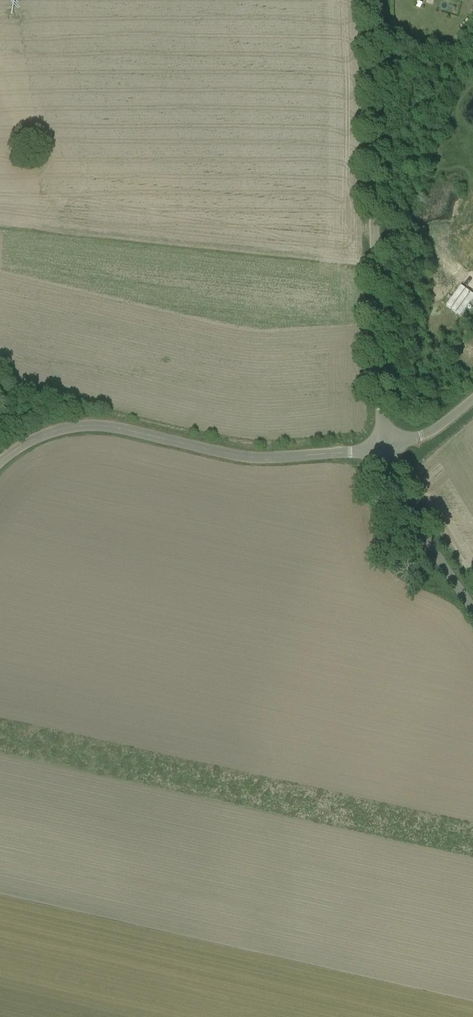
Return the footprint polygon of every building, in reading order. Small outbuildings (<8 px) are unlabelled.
[(461,286),(447,306),(461,316),(472,300),(472,295),(461,286)]
